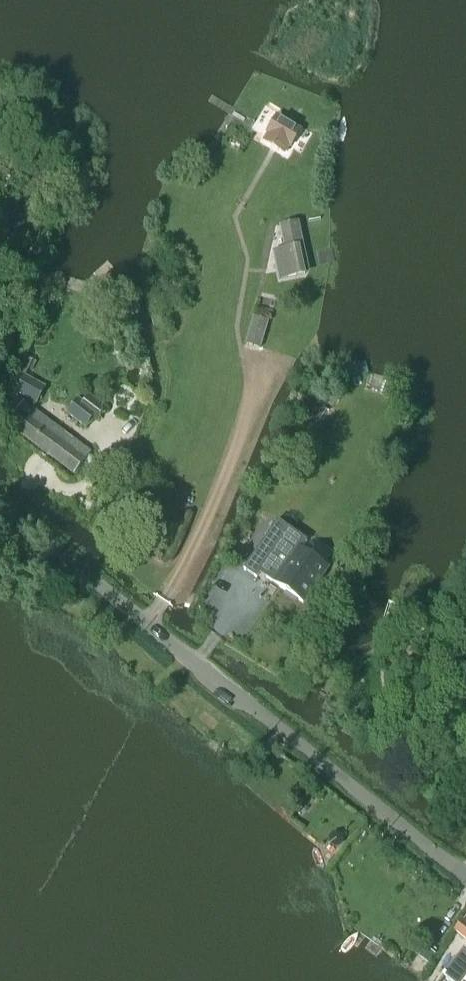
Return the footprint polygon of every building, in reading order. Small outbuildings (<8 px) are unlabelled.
[(285,156),(301,131),(277,115),(265,133),(267,135),(263,141),(285,156)] [(300,246),(292,223),(276,227),(283,250),(272,254),(280,279),(308,271),(300,245),(300,246)] [(24,253),(38,258),(44,244),(31,239),(24,253)] [(25,377),(33,361),(25,356),(17,372),(25,377)] [(24,377),(15,393),(29,400),(26,404),(32,409),(36,404),(45,388),(24,377)] [(102,408),(86,395),(82,401),(77,397),(64,414),(84,428),(91,419),(97,423),(99,420),(102,408)] [(24,402),(11,418),(23,427),(18,433),(74,475),(90,453),(32,409),(26,404),(24,402)] [(316,404),(307,415),(317,424),(326,412),(316,404)] [(302,548),(307,542),(288,529),(277,521),(267,537),(244,569),(256,577),(259,572),(302,602),(315,584),(328,566),(302,548)] [(454,705),(465,708),(465,685),(461,684),(454,705)] [(454,932),(465,941),(465,926),(462,923),(454,932)] [(426,948),(419,957),(428,964),(435,955),(426,948)] [(442,975),(450,980),(464,980),(465,978),(465,958),(460,953),(442,975)]
